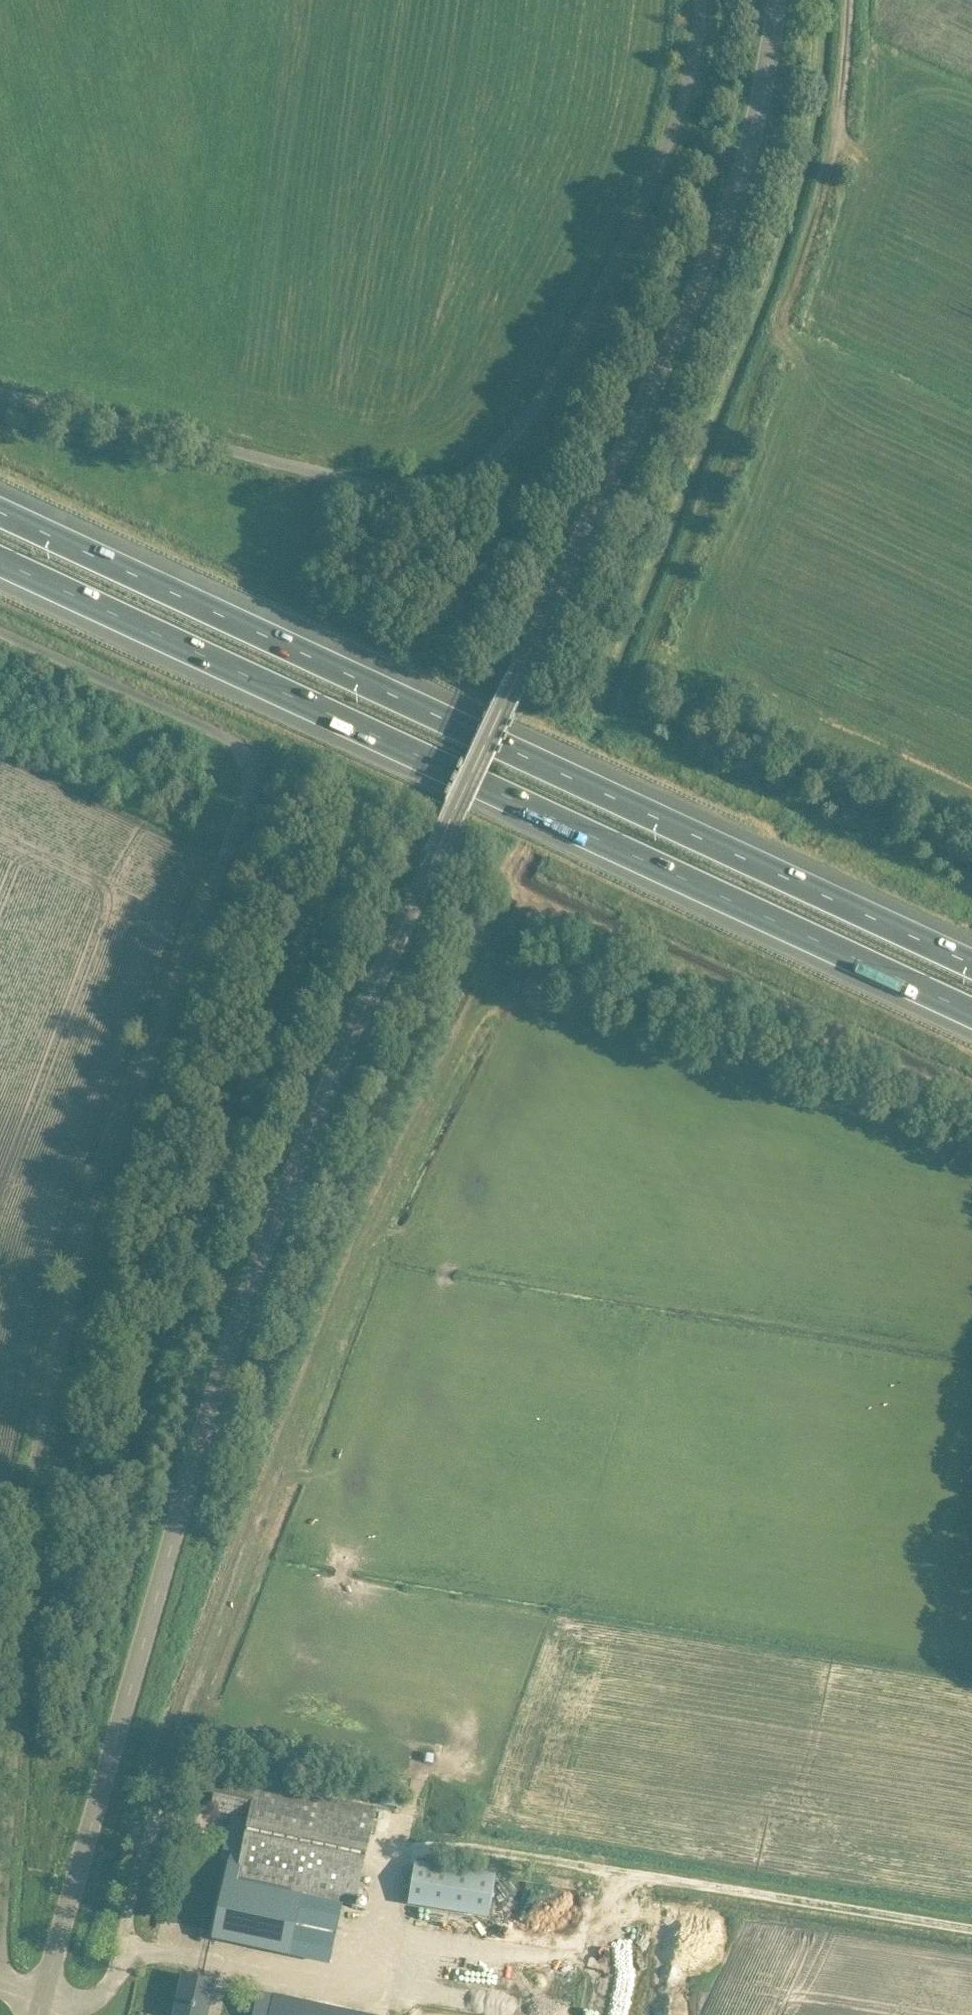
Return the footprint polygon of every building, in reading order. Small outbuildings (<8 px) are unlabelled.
[(371,565),(376,555),(366,549),(360,560),(371,565)] [(250,1819),(258,1783),(219,1775),(212,1810),(250,1819)] [(229,1861),(212,1939),(291,1956),(304,1897),(237,1882),(238,1880),(289,1891),(355,1906),(376,1810),(258,1783),(250,1819),(240,1863),(229,1861)] [(408,1903),(489,1916),(495,1876),(415,1863),(408,1903)] [(214,1983),(184,1976),(175,2014),(206,2014),(214,1983)] [(252,2014),(268,2014),(273,1993),(258,1990),(252,2014)] [(273,1993),(268,2014),(316,2014),(318,2003),(273,1993)] [(316,2014),(330,2014),(332,2006),(318,2003),(316,2014)] [(332,2006),(330,2014),(371,2014),(332,2006)]
